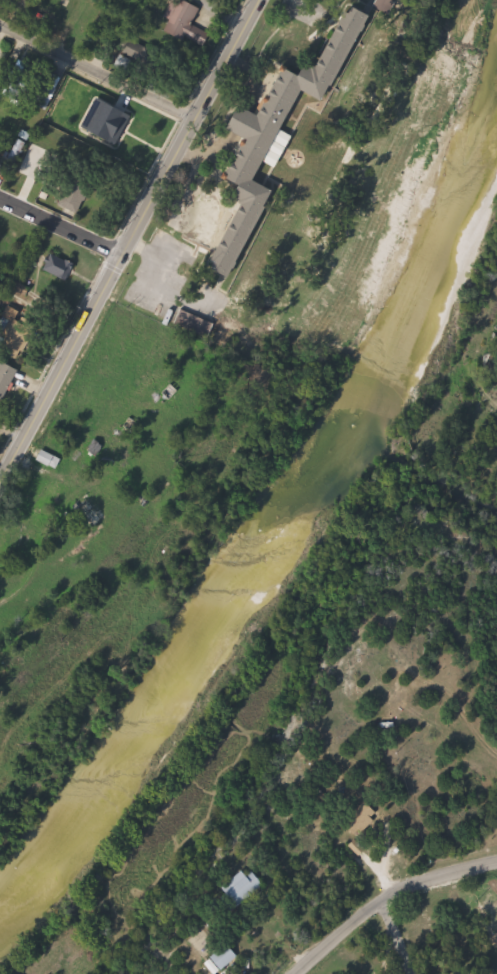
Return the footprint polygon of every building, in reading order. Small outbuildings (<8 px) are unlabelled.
[(179,4),(181,0),(186,0),(202,7),(194,26),(212,33),(206,48),(167,31),(172,21),(166,18),(173,1),(179,4)] [(376,7),(380,0),(396,0),(400,2),(392,16),(376,7)] [(261,181),(280,190),(236,278),(214,267),(246,203),(239,200),(246,186),(230,178),(250,137),(235,130),(247,106),(264,114),(288,65),(307,74),(312,64),(323,69),(356,3),(376,13),(332,102),(307,90),(261,181)] [(48,112),(5,91),(19,63),(47,77),(50,72),(64,79),(48,112)] [(10,178),(0,171),(0,167),(22,131),(35,139),(10,178)] [(90,190),(81,214),(61,206),(70,182),(90,190)] [(49,267),(60,256),(74,270),(63,281),(49,267)] [(176,325),(183,310),(215,325),(207,340),(176,325)] [(6,400),(0,397),(0,360),(20,369),(6,400)] [(97,530),(73,508),(86,493),(110,516),(97,530)] [(345,820),(370,803),(380,818),(355,835),(345,820)] [(225,889),(249,867),(265,886),(241,907),(225,889)]
